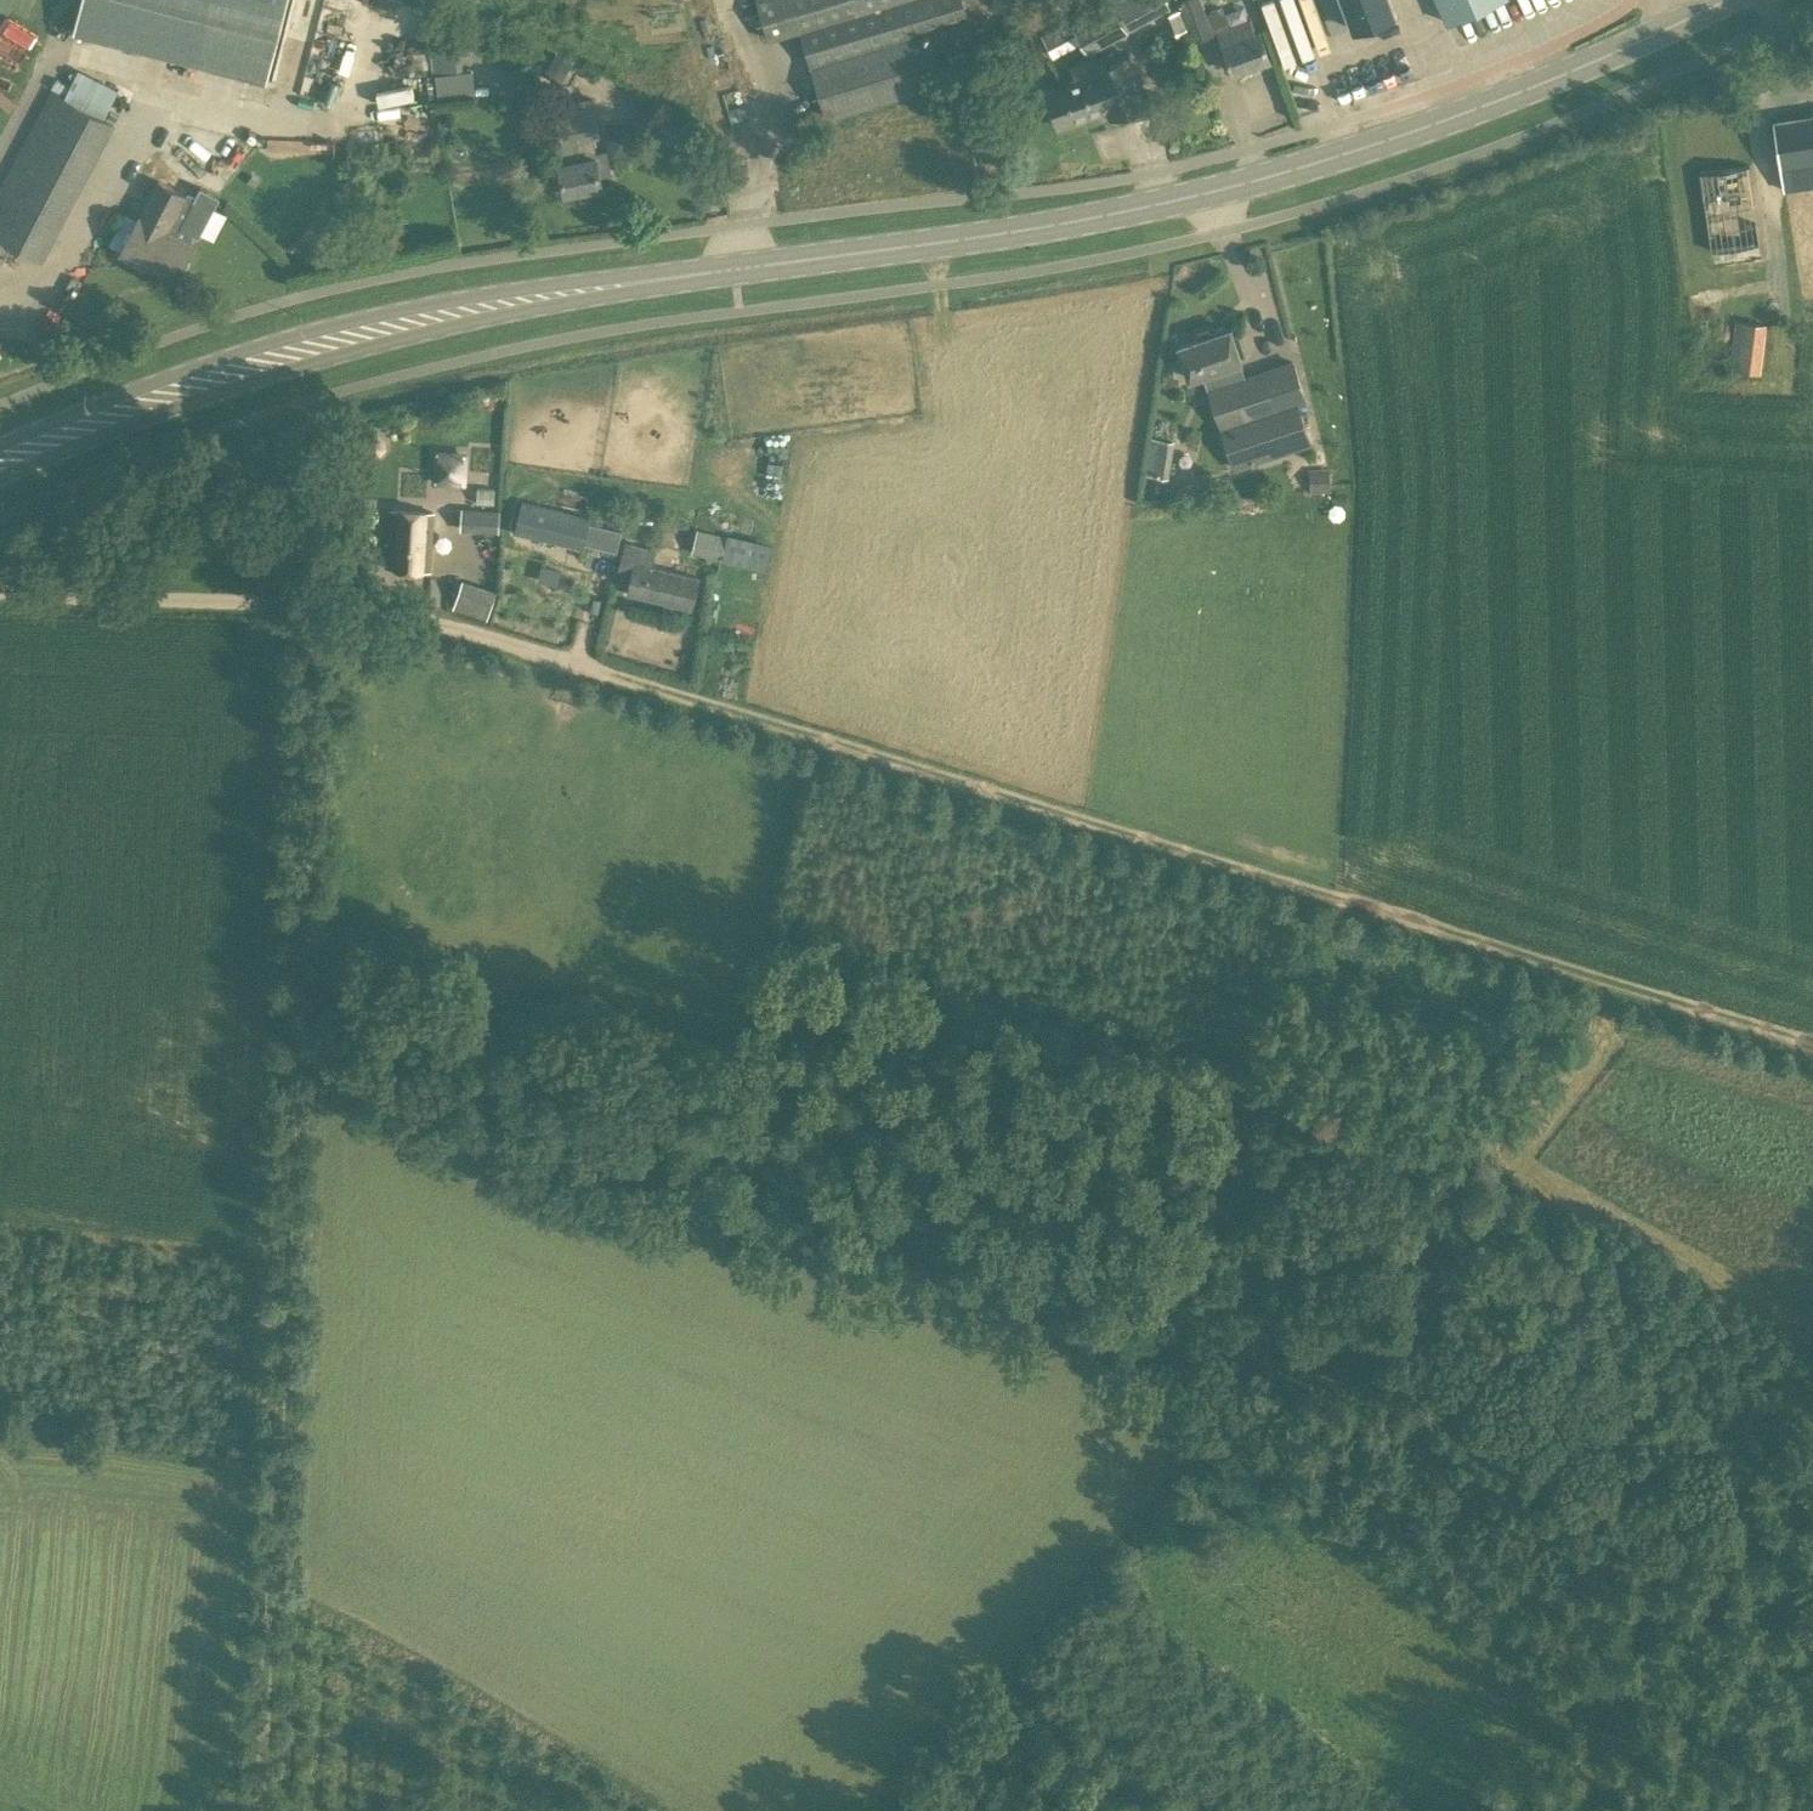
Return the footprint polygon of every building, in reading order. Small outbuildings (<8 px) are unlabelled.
[(74,30),(265,79),(285,0),(82,0),(74,30)] [(942,81),(933,51),(975,38),(964,0),(756,0),(768,40),(801,30),(827,116),(942,81)] [(1068,20),(1041,36),(1056,62),(1083,45),(1089,55),(1171,7),(1167,0),(1107,0),(1068,20)] [(1259,31),(1254,33),(1250,17),(1230,24),(1222,8),(1206,13),(1201,0),(1178,0),(1194,41),(1214,34),(1213,32),(1217,31),(1222,45),(1223,44),(1233,72),(1270,59),(1259,31)] [(1387,0),(1344,0),(1354,27),(1392,13),(1387,0)] [(1446,20),(1493,0),(1438,0),(1446,20)] [(435,73),(461,70),(458,50),(432,54),(434,73),(435,73)] [(1110,51),(1089,58),(1108,108),(1112,118),(1145,104),(1125,56),(1114,61),(1110,51)] [(571,62),(556,53),(548,68),(563,77),(571,62)] [(1060,124),(1108,108),(1089,58),(1071,65),(1075,76),(1045,88),(1060,124)] [(65,96),(51,89),(0,187),(0,237),(43,259),(111,119),(104,116),(118,88),(78,69),(65,96)] [(438,97),(476,92),(473,69),(435,73),(438,97)] [(982,82),(975,75),(957,91),(965,99),(982,82)] [(565,191),(601,184),(592,137),(599,136),(590,97),(554,104),(560,141),(556,142),(559,163),(565,191)] [(1809,113),(1773,119),(1784,190),(1812,186),(1812,112),(1809,113)] [(607,133),(611,155),(633,151),(629,128),(607,133)] [(1712,267),(1765,260),(1750,165),(1699,172),(1712,267)] [(161,180),(141,216),(140,215),(121,251),(174,279),(193,244),(190,242),(194,234),(198,236),(220,196),(200,185),(195,194),(189,190),(187,194),(161,180)] [(1728,368),(1760,373),(1766,325),(1735,320),(1728,368)] [(1184,366),(1202,360),(1205,371),(1203,372),(1222,429),(1225,427),(1229,439),(1225,441),(1234,463),(1280,449),(1269,411),(1278,408),(1264,369),(1243,377),(1237,360),(1240,360),(1230,328),(1211,334),(1208,329),(1196,334),(1195,340),(1178,345),(1184,366)] [(385,448),(385,441),(379,436),(372,436),(367,441),(367,449),(372,454),(380,454),(385,448)] [(1151,436),(1146,472),(1167,475),(1172,439),(1151,436)] [(429,506),(431,476),(465,478),(467,447),(436,445),(434,468),(405,466),(403,504),(429,506)] [(1310,467),(1311,487),(1328,487),(1327,467),(1310,467)] [(589,522),(591,515),(523,499),(515,533),(582,549),(584,542),(617,550),(621,529),(589,522)] [(500,509),(462,507),(460,530),(498,532),(500,509)] [(428,568),(432,514),(392,511),(388,565),(428,568)] [(721,559),(727,535),(697,528),(692,552),(721,559)] [(691,604),(697,577),(650,567),(654,549),(624,543),(618,569),(631,573),(628,589),(691,604)] [(560,570),(542,566),(539,579),(557,583),(560,570)] [(495,590),(462,579),(453,608),(486,619),(495,590)]
